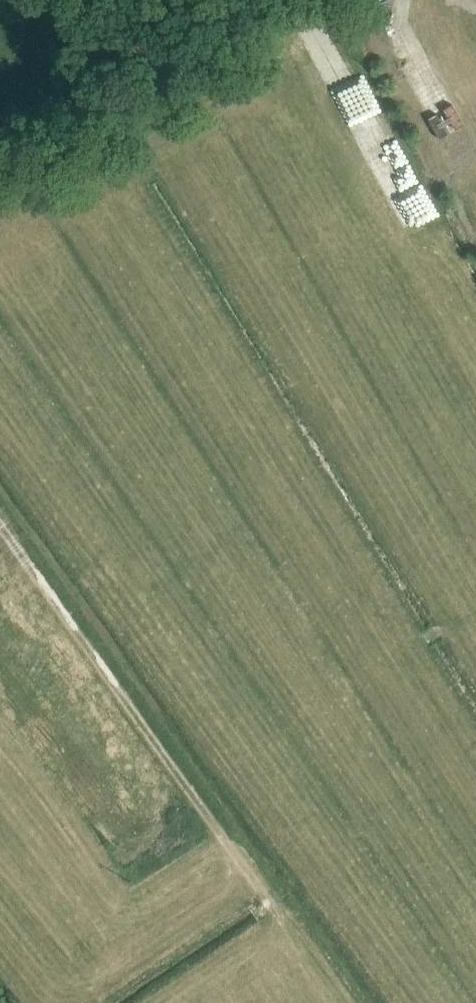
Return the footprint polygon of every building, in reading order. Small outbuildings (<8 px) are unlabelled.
[(404,230),(436,216),(423,186),(413,191),(408,179),(386,188),(404,230)]
